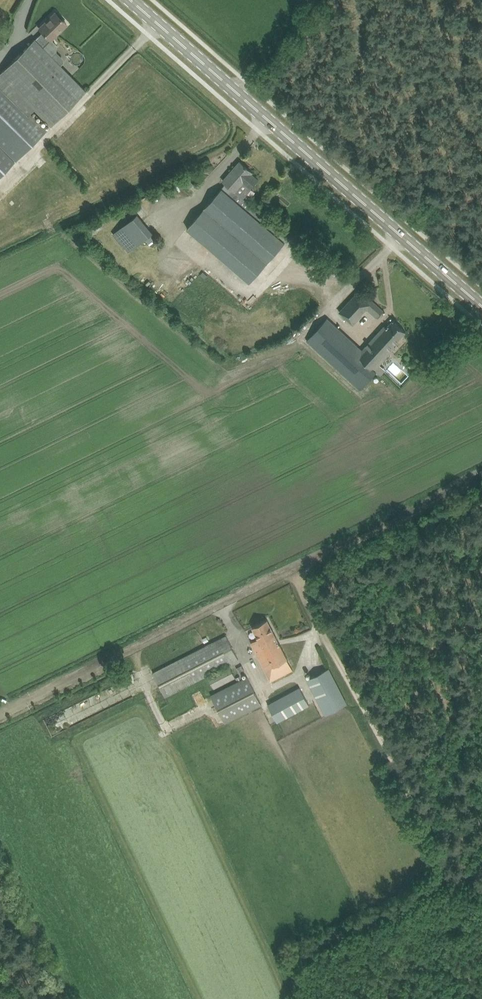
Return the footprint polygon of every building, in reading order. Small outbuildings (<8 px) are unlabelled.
[(43,31),(35,39),(52,56),(56,52),(56,44),(51,39),(67,23),(55,12),(39,28),(43,31)] [(35,39),(0,73),(0,177),(45,132),(28,115),(34,109),(50,125),(86,91),(52,56),(35,39)] [(189,229),(250,283),(283,245),(290,237),(244,198),(252,188),(251,187),(258,179),(251,173),(253,172),(241,161),(234,169),(224,181),(228,184),(189,229)] [(141,213),(113,232),(127,252),(147,239),(149,242),(156,237),(141,213)] [(354,297),(340,312),(353,324),(373,301),(361,290),(354,297)] [(328,318),(309,340),(338,366),(362,387),(377,371),(375,370),(380,364),(391,352),(384,345),(385,342),(377,335),(366,346),(363,350),(328,318)] [(378,333),(377,335),(385,342),(384,345),(391,352),(396,346),(394,344),(399,338),(406,331),(394,320),(387,327),(385,325),(378,333)] [(259,638),(251,642),(271,681),(293,669),(268,619),(253,626),(259,638)] [(166,696),(207,675),(214,688),(236,677),(229,664),(239,659),(227,635),(154,672),(166,696)] [(326,715),(347,703),(329,668),(307,679),(326,715)] [(226,723),(262,704),(248,676),(243,678),(238,681),(211,694),(226,723)] [(268,704),(278,722),(309,705),(300,687),(268,704)] [(51,732),(84,717),(80,710),(96,702),(93,696),(45,718),(51,732)]
